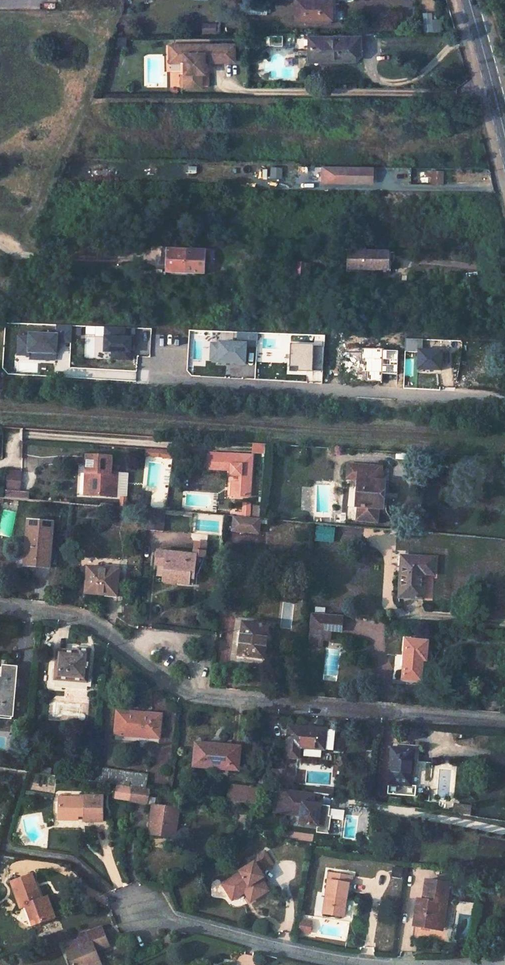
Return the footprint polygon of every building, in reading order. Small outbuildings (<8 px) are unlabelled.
[(300,16),(308,16),(309,21),(325,21),(326,16),(333,15),(333,0),(326,1),(326,0),(299,0),(300,16)] [(270,44),(284,44),(284,34),(270,34),(270,44)] [(311,56),(361,56),(361,34),(340,34),(340,36),(327,36),(327,34),(311,34),(311,56)] [(295,48),(307,48),(307,36),(295,36),(295,48)] [(205,60),(205,55),(210,55),(210,61),(235,60),(235,59),(235,43),(210,43),(210,46),(200,46),(200,43),(170,44),(170,61),(182,60),(185,61),(185,72),(186,85),(202,85),(202,72),(202,71),(206,71),(205,60)] [(369,167),(320,167),(320,180),(369,181),(369,167)] [(130,182),(142,182),(142,169),(131,169),(130,182)] [(440,184),(440,170),(408,169),(408,183),(440,184)] [(363,249),(346,248),(346,269),(388,270),(389,252),(363,252),(363,249)] [(183,251),(164,250),(163,272),(181,273),(183,251)] [(279,349),(298,350),(299,341),(280,341),(279,349)] [(380,349),(358,348),(357,371),(364,372),(363,379),(378,380),(380,349)] [(110,454),(86,453),(86,471),(90,470),(89,491),(114,492),(116,471),(109,470),(110,454)] [(250,456),(208,454),(207,469),(227,470),(227,476),(237,476),(236,484),(234,484),(233,497),(238,497),(244,498),(247,498),(250,456)] [(356,462),(345,461),(344,475),(355,476),(356,462)] [(378,464),(356,462),(355,476),(353,503),(355,503),(353,516),(373,518),(375,505),(377,505),(379,478),(377,478),(378,464)] [(145,511),(144,528),(158,530),(160,511),(145,511)] [(229,515),(228,528),(255,531),(255,517),(236,516),(229,515)] [(27,521),(22,565),(41,567),(46,523),(27,521)] [(189,555),(162,552),(160,569),(176,571),(176,576),(185,577),(185,573),(189,573),(190,566),(194,567),(203,551),(189,550),(189,555)] [(398,554),(395,596),(421,599),(422,575),(432,575),(433,557),(398,554)] [(84,571),(81,595),(112,599),(115,573),(84,571)] [(336,633),(338,618),(309,616),(307,630),(336,633)] [(240,623),(236,657),(261,660),(265,625),(240,623)] [(400,639),(397,676),(415,678),(417,664),(424,665),(426,641),(400,639)] [(53,651),(50,678),(62,679),(62,676),(83,678),(87,651),(74,649),(73,653),(53,651)] [(0,666),(0,719),(7,720),(9,705),(5,704),(10,668),(0,666)] [(116,711),(114,733),(156,738),(159,716),(116,711)] [(284,725),(280,755),(293,757),(294,748),(320,751),(323,730),(284,725)] [(194,744),(191,767),(234,771),(237,748),(194,744)] [(390,747),(385,783),(384,792),(412,796),(413,786),(408,785),(413,749),(390,747)] [(144,774),(93,766),(92,782),(129,787),(142,789),(144,774)] [(273,788),(274,782),(256,779),(256,785),(273,788)] [(225,785),(222,801),(252,805),(255,788),(225,785)] [(128,788),(114,786),(112,798),(126,800),(128,788)] [(144,798),(145,790),(142,789),(129,787),(128,788),(126,800),(126,804),(143,806),(144,798)] [(279,801),(280,789),(273,788),(271,800),(279,801)] [(309,804),(311,794),(280,789),(279,801),(271,800),(270,813),(297,816),(296,824),(314,827),(315,819),(315,815),(325,816),(326,806),(309,804)] [(104,798),(54,791),(51,810),(61,812),(60,816),(70,817),(71,813),(72,808),(80,809),(79,813),(78,818),(100,822),(104,798)] [(141,813),(148,813),(149,807),(155,808),(157,800),(144,798),(143,806),(141,813)] [(451,806),(450,813),(466,815),(467,808),(451,806)] [(148,813),(144,835),(171,839),(176,811),(155,808),(149,807),(148,813)] [(237,895),(243,905),(261,895),(254,883),(257,881),(254,876),(266,869),(258,856),(240,868),(242,871),(231,877),(233,879),(215,890),(221,900),(235,891),(237,895)] [(339,898),(341,883),(344,883),(344,882),(345,875),(323,871),(317,912),(333,914),(335,898),(339,898)] [(25,874),(5,882),(14,907),(18,904),(23,902),(30,921),(49,914),(41,894),(34,898),(25,874)] [(406,899),(399,939),(423,944),(427,918),(432,919),(438,887),(413,884),(411,900),(406,899)] [(224,904),(237,895),(235,891),(221,900),(224,904)] [(26,923),(30,921),(23,902),(18,904),(26,923)] [(429,945),(432,919),(427,918),(423,944),(429,945)] [(302,921),(293,920),(292,931),(301,932),(302,921)] [(69,964),(88,964),(87,963),(97,959),(91,945),(95,944),(96,947),(104,943),(97,926),(85,931),(86,935),(69,942),(71,947),(63,949),(69,964)]
